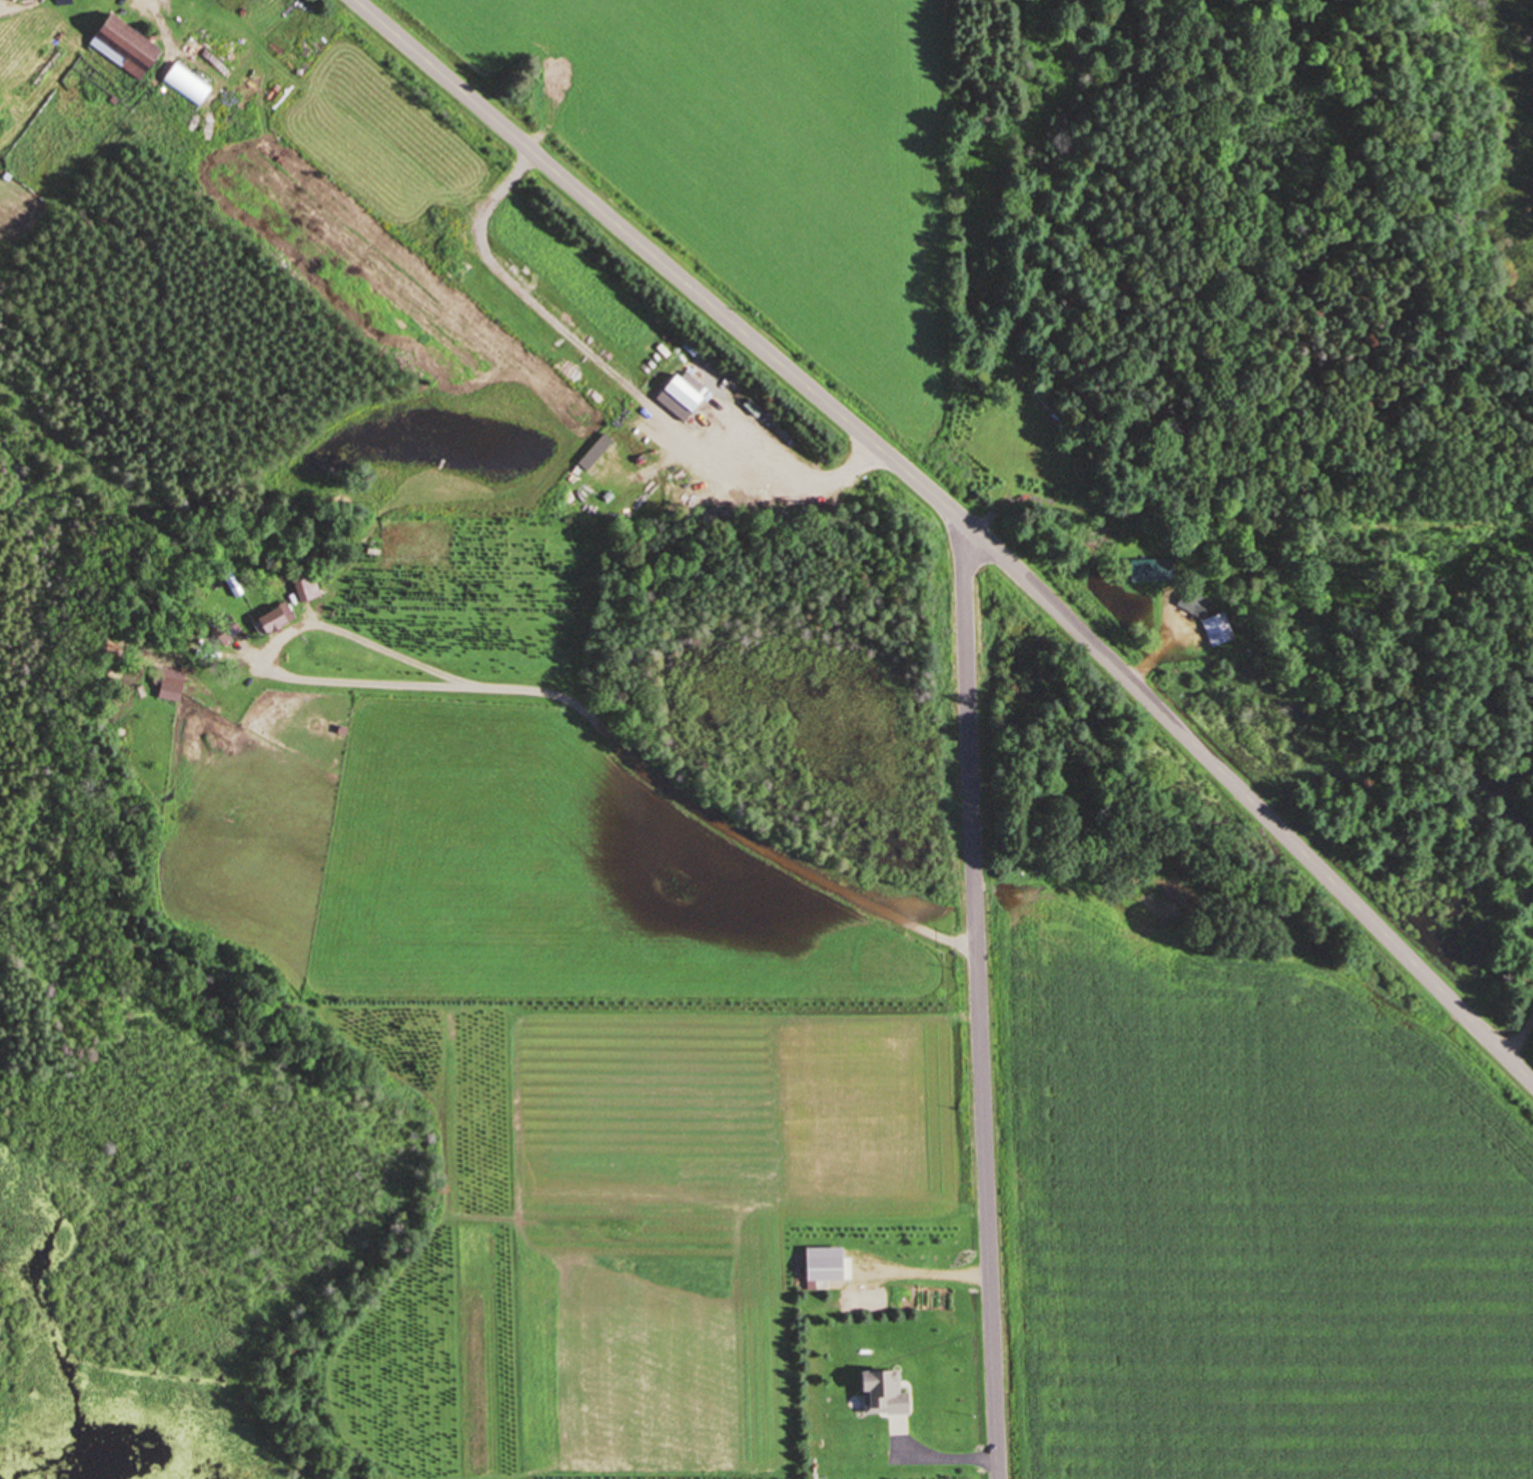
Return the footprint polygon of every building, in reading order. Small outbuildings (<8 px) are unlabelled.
[(116,15),(94,48),(149,84),(170,51),(116,15)] [(166,82),(201,111),(217,92),(181,63),(166,82)] [(1133,558),(1133,582),(1172,582),(1172,558),(1133,558)] [(1211,647),(1232,640),(1222,612),(1207,618),(1198,593),(1179,600),(1184,613),(1196,608),(1211,647)] [(297,624),(289,606),(260,618),(268,636),(297,624)] [(913,1416),(913,1395),(903,1395),(903,1374),(867,1373),(867,1415),(913,1416)]
